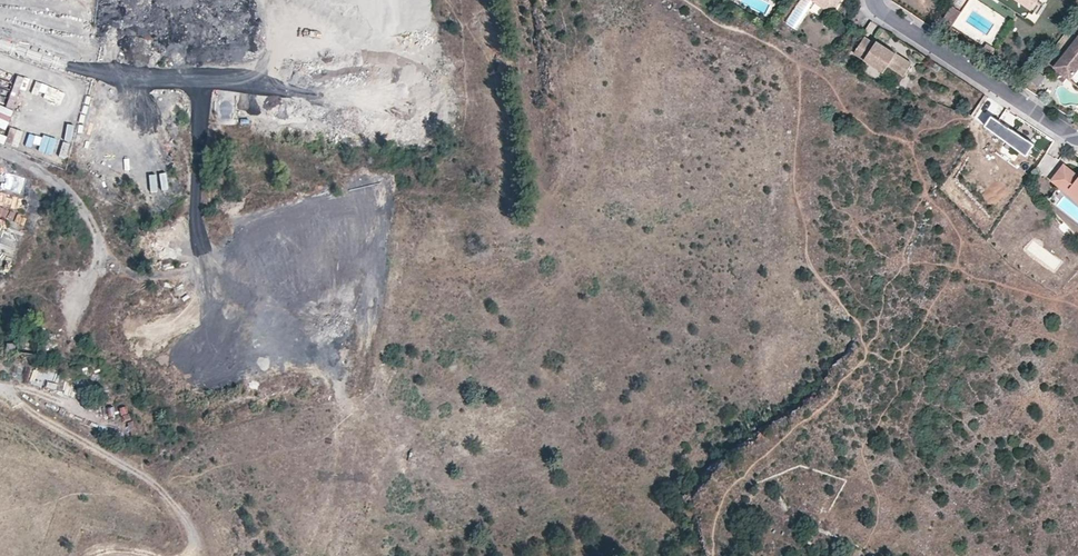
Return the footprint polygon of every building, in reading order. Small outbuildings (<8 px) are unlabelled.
[(813,1),(832,14),(842,0),(814,0),(813,1)] [(1025,17),(1031,9),(1017,0),(998,0),(1025,17)] [(1031,9),(1037,0),(1017,0),(1031,9)] [(947,37),(963,12),(955,7),(939,32),(947,37)] [(1053,66),(1069,78),(1077,67),(1077,35),(1053,66)] [(880,73),(882,70),(885,66),(904,78),(912,67),(874,40),(871,43),(865,38),(854,55),(880,73)] [(987,43),(984,49),(993,55),(997,49),(987,43)] [(11,74),(0,69),(0,83),(5,85),(11,74)] [(18,87),(30,90),(33,78),(14,74),(7,105),(14,106),(18,87)] [(4,142),(8,132),(6,131),(13,107),(0,103),(0,141),(4,142)] [(94,105),(94,132),(106,131),(105,105),(94,105)] [(233,107),(221,108),(221,115),(234,114),(233,107)] [(22,118),(19,131),(32,134),(35,121),(22,118)] [(1048,138),(1016,118),(994,148),(1027,169),(1048,138)] [(50,122),(46,139),(68,145),(72,127),(50,122)] [(143,126),(142,133),(155,135),(156,128),(143,126)] [(104,146),(105,138),(88,136),(86,144),(104,146)] [(143,147),(142,154),(156,155),(157,148),(143,147)] [(1064,164),(1053,179),(1068,190),(1069,188),(1077,195),(1077,175),(1064,164)] [(8,175),(6,190),(21,192),(23,177),(8,175)] [(155,185),(170,191),(173,184),(157,178),(155,185)] [(6,256),(16,258),(26,213),(10,210),(4,238),(10,239),(6,256)]
